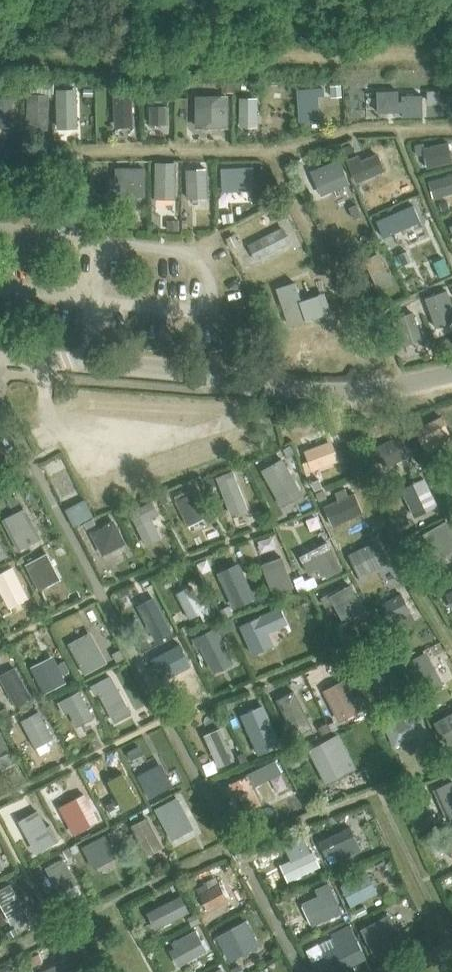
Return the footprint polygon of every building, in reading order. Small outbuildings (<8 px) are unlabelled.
[(222,84),(221,92),(232,93),(233,84),(222,84)] [(112,86),(114,127),(133,127),(131,85),(112,86)] [(340,85),(331,86),(331,96),(341,95),(340,85)] [(296,90),(297,97),(298,119),(319,118),(318,96),(324,96),(324,88),(296,90)] [(58,126),(76,126),(75,90),(56,91),(58,126)] [(438,91),(428,91),(428,102),(438,101),(438,91)] [(10,126),(11,96),(0,95),(0,126),(10,126)] [(29,95),(27,126),(46,127),(47,96),(29,95)] [(195,97),(195,100),(195,125),(210,125),(227,125),(227,97),(210,96),(195,97)] [(255,125),(256,99),(240,98),(240,125),(255,125)] [(166,105),(149,105),(150,123),(167,123),(166,105)] [(427,167),(451,162),(451,161),(448,141),(426,147),(424,142),(414,145),(416,154),(425,153),(427,167)] [(351,143),(342,147),(345,154),(354,151),(351,143)] [(348,159),(357,181),(384,170),(377,154),(361,160),(359,155),(348,159)] [(347,182),(338,160),(312,171),(321,193),(347,182)] [(157,195),(173,195),(174,165),(156,164),(157,195)] [(144,194),(144,168),(116,168),(115,194),(144,194)] [(207,169),(187,169),(187,197),(207,196),(207,169)] [(221,171),(222,190),(252,189),(252,169),(221,171)] [(427,179),(432,195),(451,189),(451,172),(427,179)] [(447,200),(440,203),(442,210),(450,208),(447,200)] [(357,203),(349,207),(354,219),(362,215),(357,203)] [(381,221),(387,234),(411,223),(405,209),(381,221)] [(232,215),(221,216),(223,224),(233,223),(232,215)] [(177,222),(167,222),(166,231),(177,231),(177,222)] [(289,243),(281,228),(249,245),(256,259),(289,243)] [(235,235),(226,239),(231,249),(239,245),(235,235)] [(407,251),(398,255),(402,265),(411,261),(407,251)] [(377,288),(392,282),(379,253),(364,259),(377,288)] [(443,258),(434,262),(440,277),(450,272),(443,258)] [(304,278),(299,264),(270,277),(275,290),(304,278)] [(426,297),(436,327),(451,322),(448,309),(451,308),(451,307),(446,290),(426,297)] [(323,314),(317,296),(283,307),(289,325),(323,314)] [(413,312),(392,319),(401,346),(421,339),(413,312)] [(451,439),(441,417),(416,428),(427,450),(451,439)] [(410,444),(404,433),(376,447),(385,467),(406,457),(401,448),(410,444)] [(308,461),(303,463),(306,473),(341,461),(333,439),(304,450),(308,461)] [(290,445),(283,449),(287,457),(294,453),(290,445)] [(282,459),(262,470),(278,499),(282,506),(302,495),(282,459)] [(436,459),(426,464),(430,472),(440,467),(436,459)] [(216,477),(232,514),(246,508),(233,471),(216,477)] [(440,481),(448,498),(451,496),(451,475),(440,481)] [(212,477),(204,479),(207,488),(215,485),(212,477)] [(423,505),(426,510),(437,505),(424,478),(402,489),(412,510),(423,505)] [(318,480),(311,483),(314,490),(322,487),(318,480)] [(176,499),(175,499),(184,517),(200,510),(197,502),(201,500),(196,489),(193,491),(192,487),(174,496),(176,499)] [(323,490),(316,493),(319,501),(326,498),(323,490)] [(166,492),(158,496),(162,504),(170,500),(166,492)] [(15,495),(7,499),(11,506),(18,503),(15,495)] [(356,514),(348,495),(325,505),(332,525),(356,514)] [(73,519),(91,510),(85,497),(67,506),(73,519)] [(129,513),(141,537),(156,530),(150,517),(157,513),(151,501),(129,513)] [(3,519),(18,550),(39,538),(24,508),(3,519)] [(113,521),(91,532),(103,553),(125,543),(113,521)] [(440,558),(451,551),(451,532),(446,522),(426,533),(440,558)] [(387,562),(377,540),(348,553),(362,581),(367,578),(365,572),(378,566),(387,562)] [(62,543),(55,547),(59,555),(66,551),(62,543)] [(328,543),(302,558),(310,572),(322,566),(327,575),(340,568),(328,543)] [(26,564),(39,589),(61,577),(48,552),(26,564)] [(282,557),(262,564),(273,593),(292,586),(282,557)] [(234,604),(252,597),(237,565),(220,573),(234,604)] [(0,574),(0,588),(9,605),(26,596),(12,567),(0,574)] [(301,576),(293,579),(295,585),(299,592),(316,584),(312,577),(304,581),(301,576)] [(191,585),(176,593),(190,618),(200,613),(204,620),(212,616),(206,601),(200,603),(191,585)] [(333,601),(344,621),(363,610),(350,585),(335,592),(334,590),(322,597),(326,605),(333,601)] [(409,611),(401,594),(381,604),(390,620),(409,611)] [(154,598),(138,606),(156,638),(170,631),(154,598)] [(228,606),(219,610),(223,618),(232,614),(228,606)] [(259,614),(240,622),(253,653),(272,644),(259,614)] [(230,619),(219,624),(223,633),(234,628),(230,619)] [(185,625),(178,629),(182,636),(189,632),(185,625)] [(215,628),(194,638),(198,647),(199,646),(213,673),(232,663),(227,655),(215,628)] [(84,673),(104,662),(89,633),(68,644),(84,673)] [(50,687),(71,676),(56,647),(40,654),(50,675),(45,677),(50,687)] [(178,647),(156,658),(170,684),(186,676),(178,661),(184,659),(178,647)] [(120,649),(112,653),(117,661),(125,657),(120,649)] [(443,686),(438,676),(432,662),(427,652),(420,655),(402,663),(408,676),(414,673),(420,685),(426,696),(443,686)] [(375,677),(371,680),(381,699),(393,693),(396,698),(404,693),(389,664),(373,673),(375,677)] [(31,698),(14,667),(0,674),(0,677),(17,706),(31,698)] [(115,722),(130,714),(110,676),(89,686),(94,695),(99,692),(115,722)] [(343,681),(323,691),(337,719),(364,706),(359,695),(352,698),(343,681)] [(277,699),(295,736),(313,728),(295,690),(277,699)] [(92,717),(80,691),(59,702),(64,712),(70,710),(77,724),(92,717)] [(426,730),(414,705),(382,720),(393,745),(426,730)] [(0,711),(0,717),(1,718),(9,714),(6,708),(0,711)] [(258,711),(243,717),(259,755),(274,749),(258,711)] [(39,712),(22,721),(35,746),(51,737),(39,712)] [(447,744),(451,741),(451,714),(436,723),(447,744)] [(9,717),(2,721),(7,729),(14,725),(9,717)] [(327,723),(318,728),(321,734),(330,730),(327,723)] [(219,727),(204,734),(218,766),(233,759),(219,727)] [(328,739),(311,748),(322,774),(326,772),(328,777),(344,769),(328,739)] [(138,746),(127,751),(132,760),(143,754),(138,746)] [(243,752),(237,755),(240,764),(247,761),(243,752)] [(0,758),(0,764),(2,768),(14,762),(10,753),(0,758)] [(282,791),(298,785),(288,759),(273,765),(282,791)] [(158,764),(137,775),(149,797),(169,787),(158,764)] [(225,785),(231,797),(239,794),(243,803),(258,797),(253,787),(259,785),(252,771),(225,785)] [(113,815),(138,802),(124,773),(109,781),(116,798),(106,803),(113,815)] [(447,818),(451,816),(451,780),(435,788),(447,818)] [(84,793),(61,805),(75,832),(98,820),(84,793)] [(177,796),(154,806),(172,838),(192,827),(177,796)] [(37,811),(22,819),(39,850),(54,842),(37,811)] [(146,817),(132,825),(147,852),(160,845),(146,817)] [(320,840),(326,856),(357,842),(350,826),(320,840)] [(105,834),(82,847),(92,866),(116,854),(105,834)] [(281,864),(288,879),(319,865),(309,844),(297,850),(300,855),(281,864)] [(63,891),(76,884),(63,858),(47,866),(63,891)] [(367,873),(341,885),(350,904),(374,892),(367,873)] [(195,887),(208,910),(228,900),(219,883),(209,888),(206,882),(195,887)] [(314,888),(318,896),(302,902),(312,924),(341,911),(328,882),(314,888)] [(11,884),(0,889),(0,900),(12,922),(26,915),(11,884)] [(188,911),(179,896),(146,912),(155,928),(188,911)] [(359,910),(351,915),(354,921),(362,916),(359,910)] [(392,947),(388,940),(401,933),(389,913),(361,929),(376,956),(392,947)] [(216,936),(230,961),(261,944),(247,919),(216,936)] [(364,956),(349,926),(334,934),(341,946),(325,954),(334,971),(364,956)] [(206,949),(196,930),(173,942),(175,947),(170,950),(177,965),(183,962),(206,949)] [(39,953),(30,958),(34,965),(43,961),(39,953)] [(72,958),(42,971),(78,971),(72,958)] [(354,968),(357,971),(367,971),(370,970),(366,962),(354,968)] [(0,968),(0,971),(11,971),(12,971),(7,964),(0,968)]
